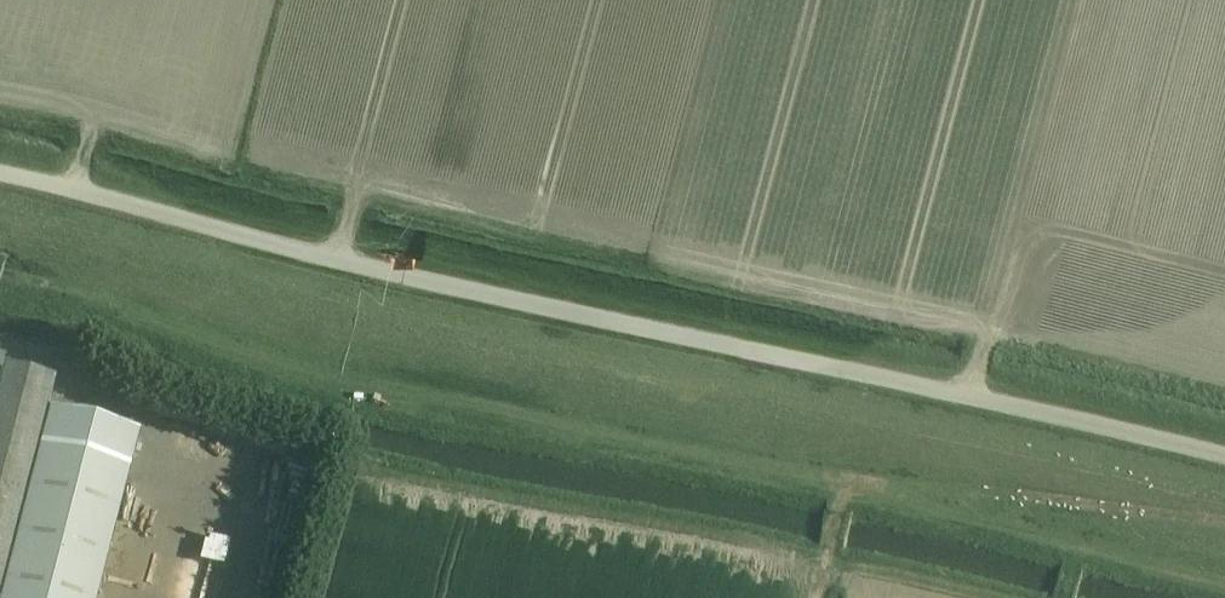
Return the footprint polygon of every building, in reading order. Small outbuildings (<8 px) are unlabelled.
[(46,411),(53,383),(3,371),(0,382),(0,443),(35,452),(46,411)] [(25,494),(117,518),(138,435),(46,411),(35,452),(25,494)] [(25,494),(35,452),(0,443),(0,517),(17,521),(25,494)] [(117,518),(25,494),(17,521),(3,576),(87,597),(97,597),(117,518)] [(3,576),(17,521),(0,517),(0,589),(3,576)] [(3,576),(0,589),(0,597),(87,597),(3,576)]
